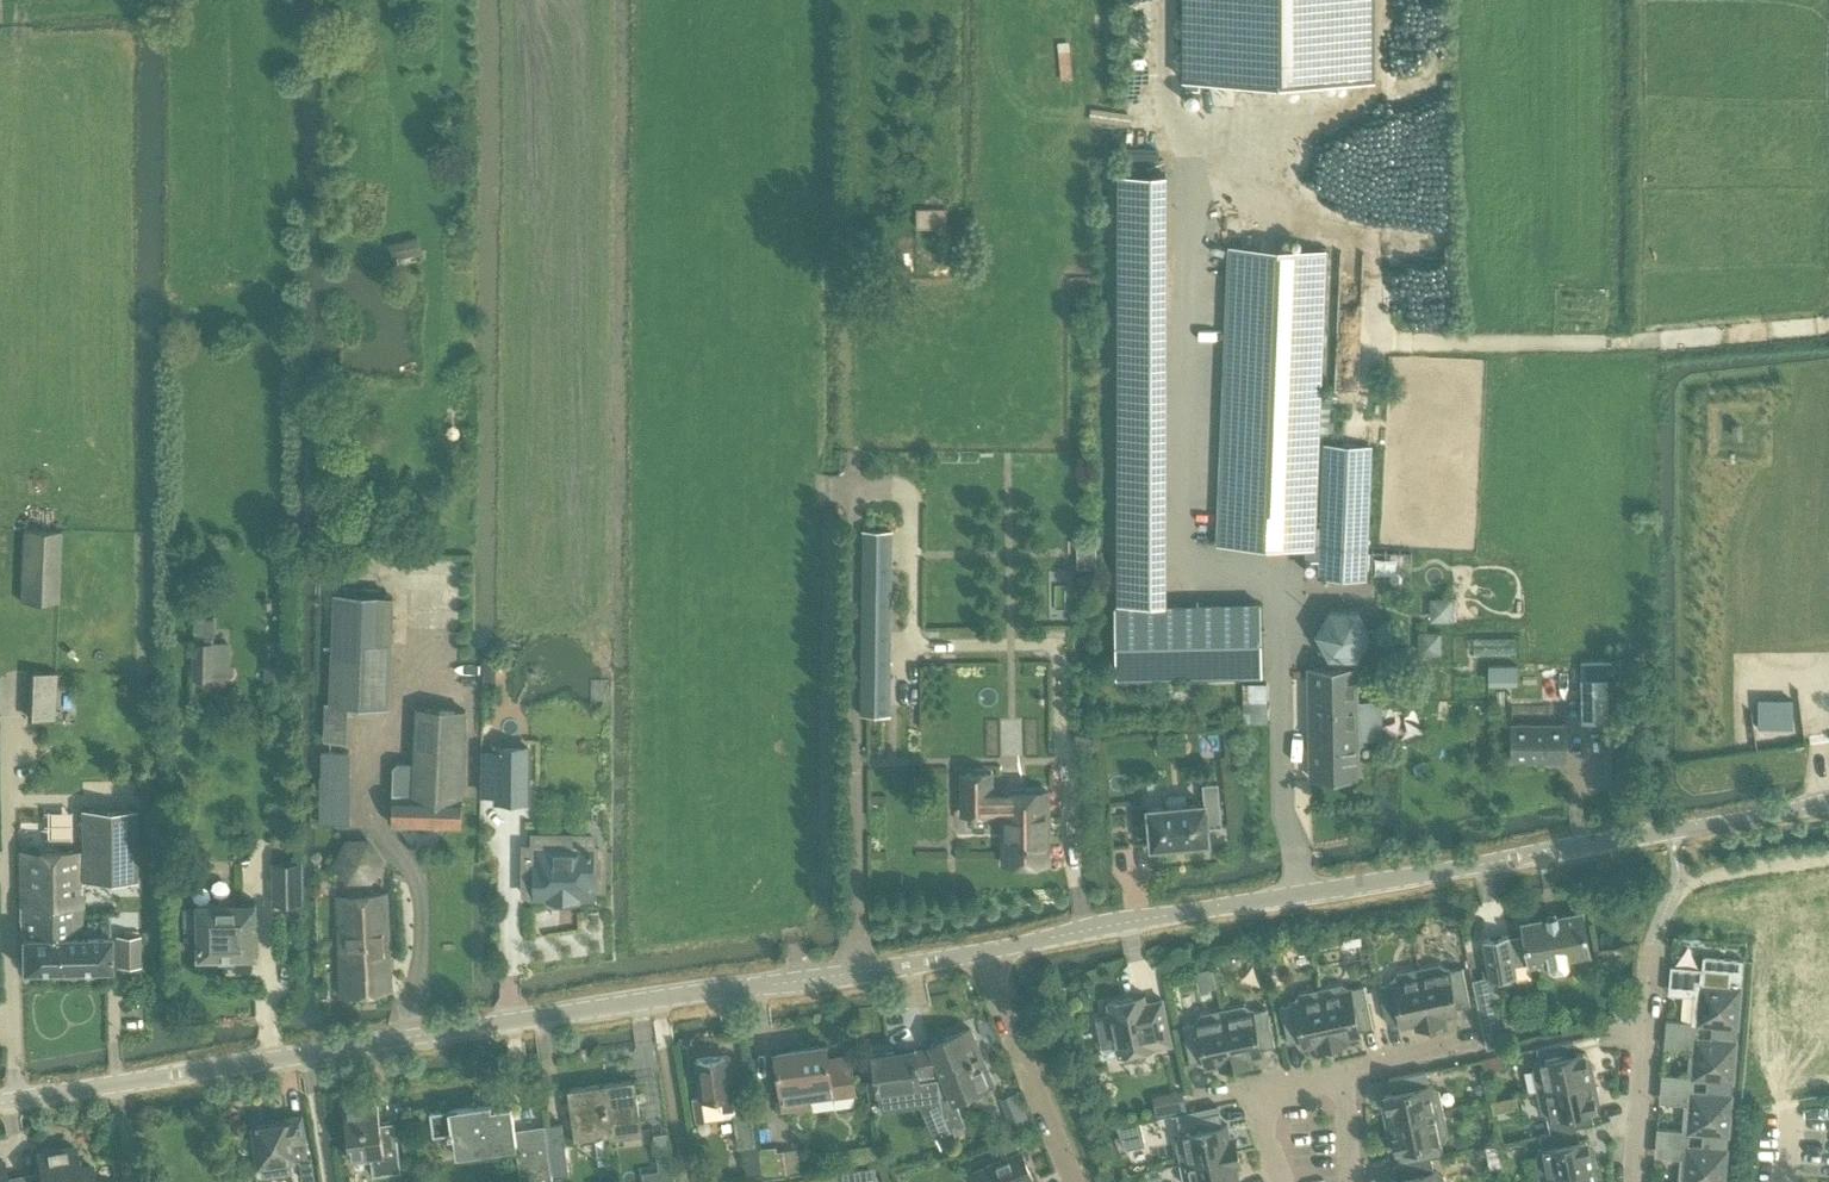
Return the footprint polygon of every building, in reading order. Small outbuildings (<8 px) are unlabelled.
[(1183,79),(1351,79),(1351,0),(1183,0),(1183,79)] [(917,227),(947,226),(946,209),(917,210),(917,227)] [(1218,544),(1316,547),(1326,250),(1228,247),(1223,358),(1220,537),(1218,544)] [(1366,580),(1372,446),(1324,444),(1319,578),(1366,580)] [(58,602),(61,530),(23,529),(20,600),(58,602)] [(891,715),(892,571),(892,531),(863,531),(862,714),(891,715)] [(347,741),(348,704),(389,706),(392,640),(377,639),(379,596),(335,594),(330,703),(325,703),(324,739),(347,741)] [(1452,599),(1435,599),(1435,621),(1452,620),(1452,599)] [(1117,606),(1116,606),(1118,678),(1261,674),(1259,603),(1166,605),(1155,605),(1126,606),(1117,606)] [(1357,657),(1370,634),(1356,611),(1330,611),(1317,634),(1330,657),(1357,657)] [(1441,633),(1424,632),(1424,654),(1440,654),(1441,633)] [(230,679),(231,642),(193,642),(192,678),(230,679)] [(1581,680),(1582,723),(1609,722),(1608,679),(1613,679),(1613,663),(1581,663),(1581,680)] [(266,701),(284,701),(284,665),(265,665),(266,701)] [(1357,668),(1309,669),(1311,777),(1359,776),(1358,739),(1377,738),(1383,738),(1382,701),(1357,702),(1357,668)] [(54,720),(56,672),(32,671),(30,719),(54,720)] [(462,826),(466,711),(417,707),(414,775),(393,774),(392,824),(462,826)] [(1567,762),(1567,723),(1512,723),(1512,762),(1567,762)] [(528,747),(497,747),(496,801),(499,801),(525,801),(528,801),(528,747)] [(349,751),(328,751),(323,751),(323,776),(321,776),(321,810),(320,810),(319,824),(348,824),(349,751)] [(1048,791),(992,792),(991,773),(962,773),(962,813),(992,813),(1003,813),(1003,864),(1049,863),(1048,791)] [(1173,845),(1188,844),(1188,843),(1209,842),(1208,827),(1222,826),(1218,783),(1204,785),(1205,804),(1186,805),(1185,796),(1167,797),(1168,807),(1148,809),(1152,847),(1173,845)] [(136,880),(135,809),(81,809),(82,850),(20,850),(22,968),(57,967),(57,935),(62,935),(62,921),(84,921),(83,880),(136,880)] [(604,888),(605,851),(593,851),(593,836),(536,835),(536,847),(524,847),(523,893),(535,893),(535,897),(551,897),(551,899),(577,900),(577,897),(592,897),(592,887),(604,888)] [(373,880),(383,859),(369,840),(346,842),(336,863),(349,882),(373,880)] [(302,902),(301,902),(301,864),(272,864),(273,902),(272,902),(272,903),(302,903),(302,902)] [(343,995),(393,991),(387,893),(337,897),(343,995)] [(257,954),(256,955),(255,904),(198,905),(198,909),(184,909),(185,930),(198,930),(199,956),(198,956),(198,957),(257,956),(257,954)] [(1509,935),(1484,940),(1491,979),(1491,981),(1498,979),(1499,984),(1510,982),(1509,977),(1517,976),(1516,974),(1513,959),(1528,956),(1530,965),(1549,962),(1550,967),(1555,970),(1566,968),(1569,963),(1568,958),(1590,954),(1582,912),(1558,916),(1558,915),(1547,917),(1547,918),(1522,923),(1525,937),(1510,940),(1509,935)] [(62,935),(57,935),(57,967),(110,966),(110,919),(87,920),(87,922),(84,923),(84,921),(62,921),(62,935)] [(116,966),(140,966),(139,935),(115,935),(116,966)] [(1738,1026),(1743,960),(1703,957),(1702,968),(1671,966),(1670,983),(1678,983),(1677,995),(1694,996),(1692,1022),(1738,1026)] [(1448,967),(1447,967),(1440,963),(1419,968),(1431,1025),(1446,1022),(1445,1018),(1458,1015),(1457,1008),(1471,1005),(1463,968),(1449,970),(1448,967)] [(1416,1028),(1431,1025),(1419,968),(1398,972),(1393,979),(1392,979),(1392,982),(1379,985),(1387,1023),(1401,1020),(1402,1027),(1415,1024),(1416,1028)] [(1351,987),(1349,988),(1342,984),(1321,988),(1333,1045),(1348,1042),(1347,1038),(1360,1036),(1359,1031),(1373,1028),(1364,986),(1351,988),(1351,987)] [(1318,1049),(1333,1045),(1321,988),(1300,993),(1296,999),(1294,999),(1295,1003),(1281,1006),(1288,1043),(1303,1040),(1304,1047),(1317,1045),(1318,1049)] [(1172,1044),(1163,999),(1146,1003),(1145,996),(1108,1003),(1111,1018),(1097,1021),(1103,1049),(1117,1046),(1119,1055),(1127,1053),(1129,1057),(1131,1060),(1137,1061),(1142,1060),(1146,1057),(1148,1052),(1147,1049),(1172,1044)] [(1253,1008),(1251,1008),(1244,1004),(1223,1008),(1235,1066),(1250,1063),(1250,1059),(1262,1056),(1261,1049),(1275,1046),(1267,1009),(1253,1011),(1253,1008)] [(1220,1069),(1235,1066),(1223,1008),(1202,1013),(1197,1020),(1196,1020),(1197,1023),(1183,1026),(1190,1064),(1205,1061),(1206,1068),(1219,1065),(1220,1069)] [(1672,1049),(1690,1050),(1687,1076),(1733,1080),(1738,1026),(1692,1022),(1666,1020),(1665,1037),(1674,1037),(1672,1049)] [(951,1130),(966,1124),(955,1100),(994,1084),(970,1028),(928,1045),(930,1048),(932,1048),(951,1093),(942,1097),(944,1115),(946,1118),(951,1130)] [(1536,1089),(1593,1076),(1591,1065),(1587,1065),(1584,1052),(1577,1054),(1574,1040),(1536,1048),(1540,1062),(1536,1063),(1536,1064),(1532,1071),(1536,1089)] [(833,1097),(856,1094),(851,1056),(829,1059),(827,1045),(775,1052),(784,1111),(813,1107),(812,1097),(832,1095),(833,1097)] [(916,1049),(873,1055),(879,1093),(881,1107),(924,1100),(939,1135),(951,1130),(946,1118),(944,1115),(942,1097),(951,1093),(932,1048),(930,1048),(916,1050),(916,1049)] [(702,1097),(693,1098),(696,1122),(735,1117),(740,1147),(743,1147),(743,1148),(746,1176),(762,1173),(759,1151),(758,1148),(758,1145),(756,1145),(751,1112),(753,1112),(750,1088),(733,1090),(728,1055),(697,1059),(702,1097)] [(1386,1122),(1444,1109),(1440,1090),(1433,1086),(1433,1084),(1429,1085),(1426,1071),(1389,1079),(1392,1093),(1385,1094),(1388,1107),(1383,1108),(1386,1122)] [(1668,1103),(1685,1104),(1683,1130),(1729,1134),(1733,1080),(1687,1076),(1662,1074),(1660,1091),(1669,1092),(1668,1103)] [(1552,1132),(1577,1127),(1594,1123),(1591,1109),(1596,1108),(1593,1095),(1597,1094),(1593,1076),(1536,1089),(1541,1113),(1548,1117),(1548,1120),(1549,1120),(1552,1132)] [(609,1134),(642,1130),(635,1080),(602,1084),(609,1134)] [(602,1084),(569,1089),(576,1139),(596,1136),(598,1155),(612,1153),(609,1134),(602,1084)] [(1182,1090),(1153,1096),(1157,1116),(1186,1110),(1182,1090)] [(373,1175),(402,1171),(396,1131),(382,1133),(377,1105),(345,1109),(352,1163),(371,1161),(373,1175)] [(547,1135),(516,1140),(511,1106),(481,1110),(481,1105),(431,1112),(434,1136),(453,1133),(457,1156),(516,1148),(521,1181),(553,1181),(547,1135)] [(1218,1105),(1177,1114),(1178,1121),(1219,1112),(1218,1105)] [(1431,1157),(1431,1158),(1444,1155),(1441,1142),(1445,1141),(1444,1139),(1448,1133),(1444,1109),(1386,1122),(1390,1138),(1393,1137),(1400,1164),(1431,1157)] [(1228,1125),(1223,1126),(1220,1112),(1219,1112),(1178,1121),(1181,1134),(1180,1135),(1180,1136),(1176,1143),(1180,1164),(1238,1152),(1234,1137),(1231,1138),(1228,1125)] [(272,1122),(253,1127),(260,1168),(261,1168),(262,1177),(293,1172),(292,1164),(296,1163),(296,1162),(300,1161),(303,1181),(314,1179),(312,1158),(308,1158),(305,1140),(306,1139),(302,1116),(271,1120),(272,1122)] [(1539,1176),(1596,1163),(1594,1152),(1589,1153),(1587,1140),(1580,1141),(1577,1127),(1552,1132),(1539,1135),(1542,1147),(1539,1148),(1539,1151),(1535,1157),(1539,1176)] [(1681,1158),(1678,1181),(1725,1181),(1729,1134),(1683,1130),(1657,1128),(1656,1145),(1665,1146),(1664,1157),(1681,1158)] [(658,1162),(673,1160),(669,1132),(654,1134),(658,1162)] [(868,1162),(880,1160),(878,1144),(866,1146),(868,1162)] [(91,1165),(78,1167),(74,1145),(37,1152),(40,1172),(23,1175),(25,1181),(95,1181),(91,1165)] [(555,1177),(570,1175),(566,1146),(551,1148),(555,1177)] [(776,1147),(758,1148),(759,1151),(759,1154),(762,1173),(763,1179),(764,1179),(788,1176),(785,1150),(777,1151),(776,1147)] [(974,1171),(979,1181),(1032,1181),(1034,1180),(1022,1151),(974,1171)] [(1241,1167),(1238,1152),(1180,1164),(1184,1181),(1234,1181),(1240,1181),(1237,1168),(1241,1167)] [(1431,1158),(1431,1157),(1400,1164),(1394,1165),(1397,1180),(1390,1181),(1391,1181),(1446,1181),(1445,1176),(1438,1171),(1438,1170),(1434,1170),(1431,1158)] [(23,1175),(6,1178),(2,1159),(0,1159),(0,1181),(25,1181),(23,1175)] [(1600,1181),(1596,1163),(1539,1176),(1540,1181),(1597,1181),(1600,1181)] [(836,1173),(837,1181),(875,1181),(873,1168),(836,1173)]
